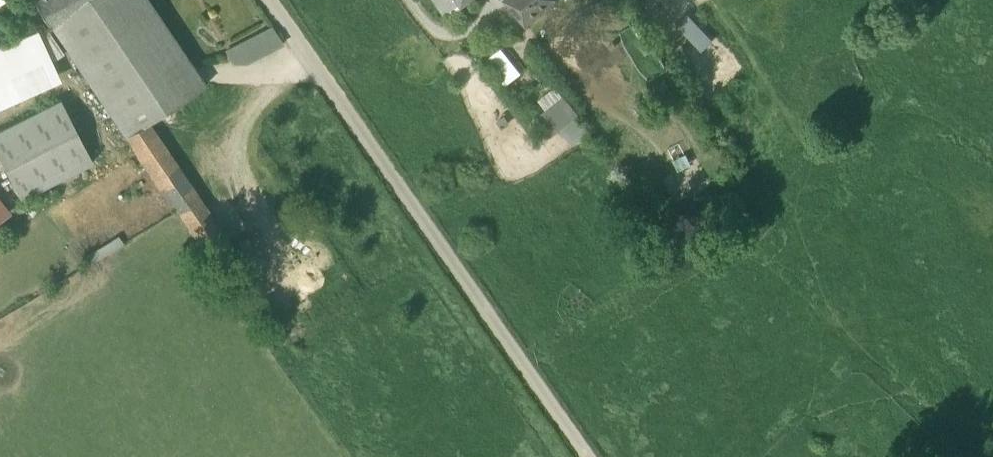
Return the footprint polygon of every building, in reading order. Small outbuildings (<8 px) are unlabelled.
[(50,28),(103,0),(35,0),(34,1),(50,28)] [(150,124),(207,87),(148,0),(103,0),(50,28),(125,139),(150,124)] [(446,20),(472,0),(433,0),(446,20)] [(528,27),(560,0),(506,0),(528,27)] [(272,29),(226,52),(233,66),(247,66),(285,47),(272,29)] [(60,79),(38,31),(0,49),(0,107),(60,79)] [(547,111),(560,129),(578,116),(565,98),(547,111)] [(0,131),(0,158),(21,199),(92,162),(60,100),(0,131)] [(150,124),(125,139),(207,260),(232,244),(150,124)] [(10,214),(0,200),(0,222),(10,214)]
